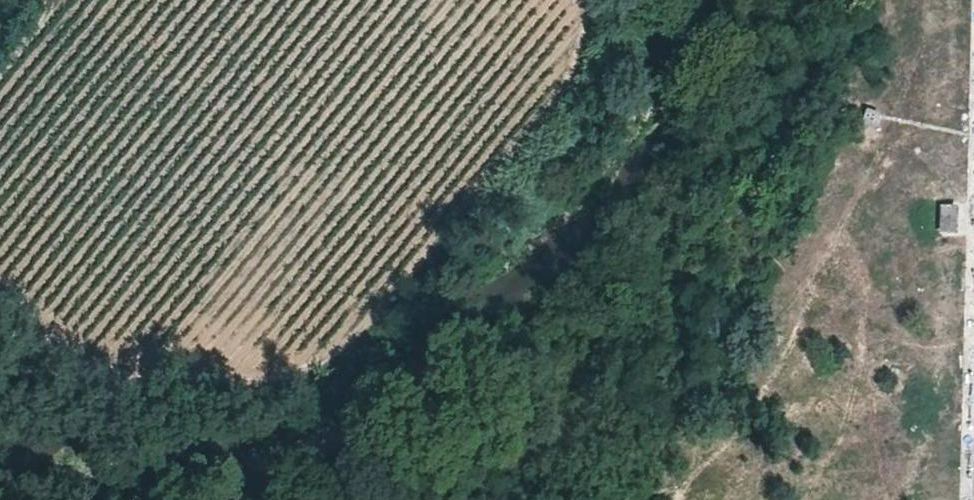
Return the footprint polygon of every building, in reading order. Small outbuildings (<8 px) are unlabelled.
[(861,125),(874,128),(879,110),(866,106),(861,125)] [(958,229),(957,201),(938,202),(940,230),(958,229)]
